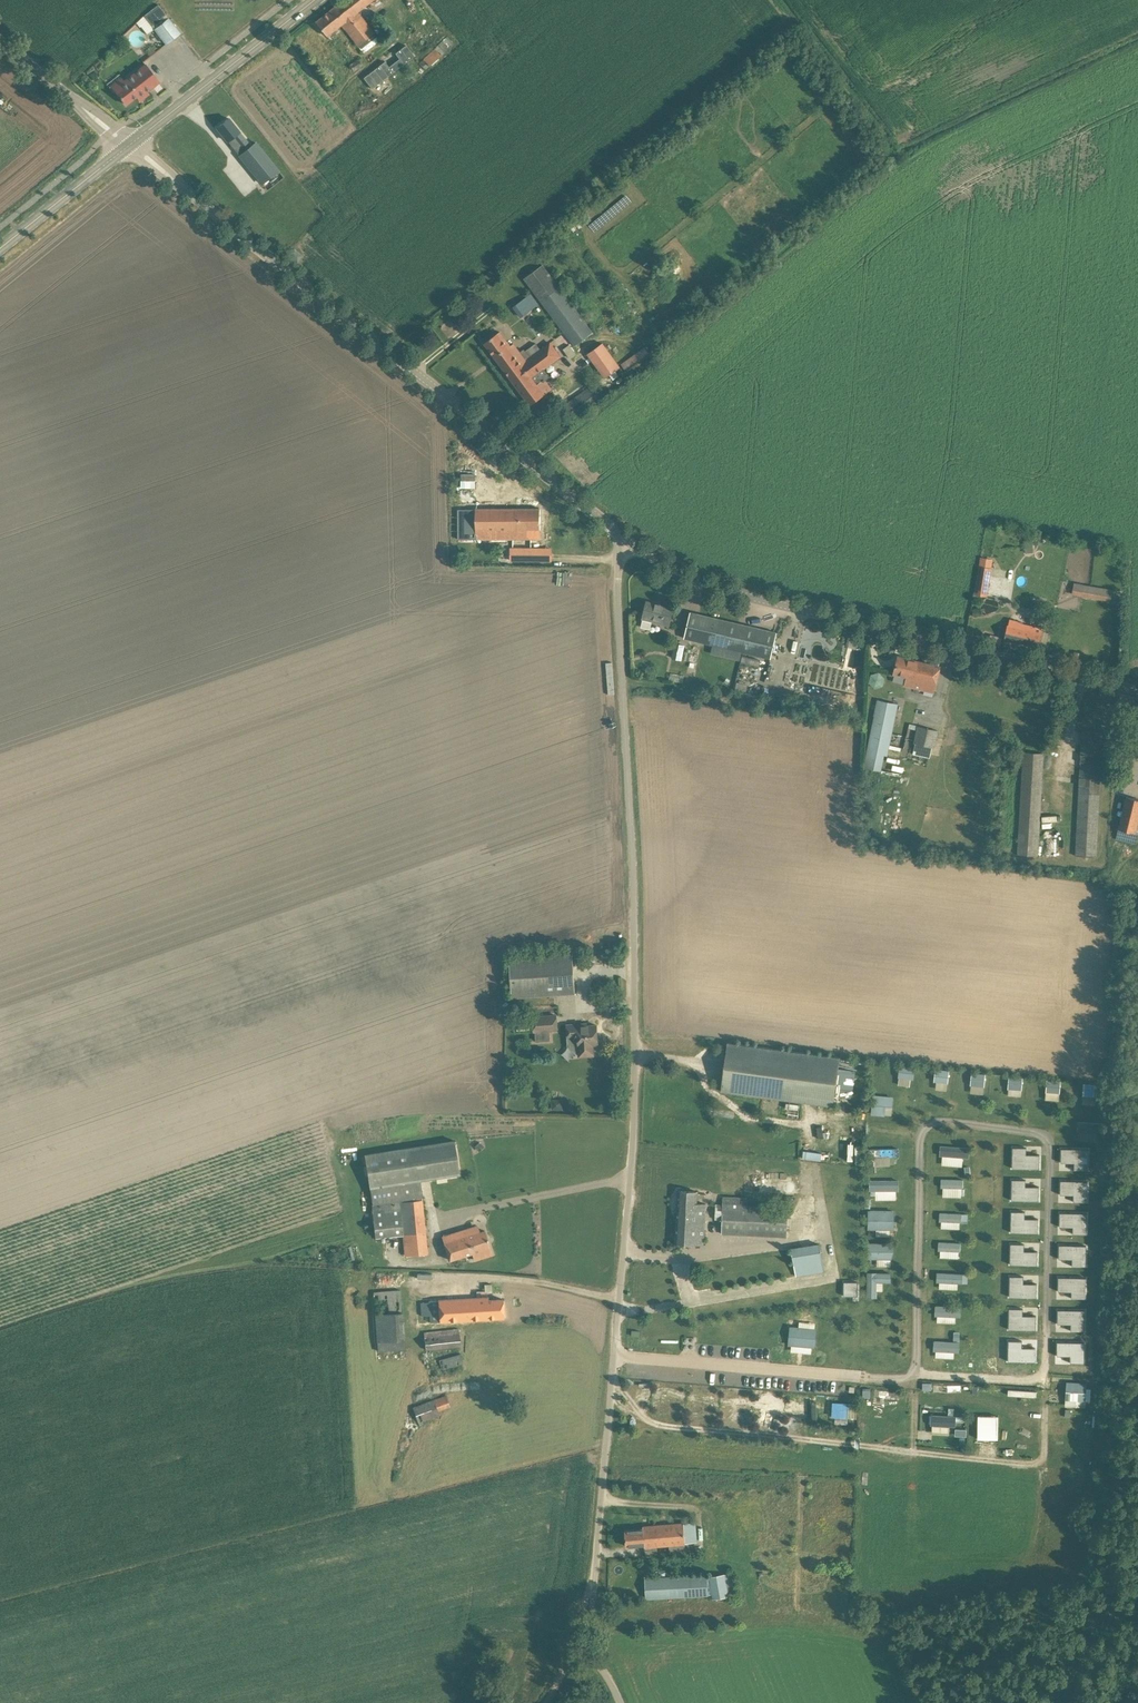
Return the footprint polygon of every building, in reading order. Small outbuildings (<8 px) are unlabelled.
[(144,15),(167,44),(181,33),(158,4),(144,15)] [(434,47),(409,17),(394,30),(418,60),(434,47)] [(365,33),(354,19),(330,39),(341,53),(343,51),(354,64),(374,49),(363,35),(365,33)] [(385,61),(364,78),(372,88),(405,63),(414,56),(413,54),(406,45),(396,52),(395,53),(399,58),(389,66),(385,61)] [(430,57),(434,54),(433,51),(424,57),(427,63),(432,61),(430,57)] [(126,83),(116,91),(126,104),(138,94),(140,96),(159,81),(146,64),(124,81),(126,83)] [(229,118),(217,127),(228,141),(239,155),(251,145),(239,131),(240,131),(229,118)] [(239,155),(238,156),(262,185),(280,170),(256,141),(251,145),(239,155)] [(247,209),(254,216),(266,205),(260,198),(247,209)] [(290,254),(297,260),(302,255),(295,249),(290,254)] [(543,264),(524,278),(574,346),(593,332),(543,264)] [(525,298),(514,306),(521,316),(532,308),(525,298)] [(500,331),(485,343),(531,404),(552,389),(546,380),(550,377),(544,369),(562,356),(551,342),(526,360),(513,343),(510,345),(500,331)] [(603,342),(587,353),(605,377),(620,366),(603,342)] [(569,344),(563,349),(566,352),(570,359),(577,354),(569,344)] [(563,406),(572,420),(608,394),(598,381),(563,406)] [(459,538),(509,538),(540,538),(540,529),(540,509),(459,509),(459,538)] [(1035,537),(1034,544),(1042,545),(1043,539),(1035,537)] [(511,560),(511,561),(541,561),(541,547),(511,547),(511,557),(511,560)] [(979,566),(978,574),(990,576),(992,568),(979,566)] [(1075,583),(1072,594),(1082,596),(1084,584),(1075,583)] [(976,586),(974,594),(987,596),(988,588),(976,586)] [(1101,588),(1091,586),(1089,595),(1099,597),(1101,588)] [(641,625),(651,628),(653,621),(669,625),(673,607),(647,601),(641,625)] [(690,612),(684,638),(771,659),(777,632),(690,612)] [(1004,639),(1038,647),(1043,628),(1022,623),(1022,622),(1010,619),(1008,625),(1008,624),(1004,639)] [(676,643),(672,658),(681,659),(684,645),(676,643)] [(742,656),(741,662),(759,666),(761,660),(742,655),(742,656)] [(905,684),(933,692),(937,678),(940,667),(899,656),(896,667),(894,673),(907,676),(905,684)] [(814,678),(824,679),(824,665),(815,664),(814,678)] [(669,679),(683,682),(685,674),(671,672),(669,679)] [(884,686),(884,673),(870,673),(870,686),(884,686)] [(737,682),(736,688),(746,691),(748,684),(737,682)] [(900,702),(877,698),(863,766),(885,771),(900,702)] [(908,736),(915,738),(914,742),(917,742),(915,751),(931,755),(933,746),(935,746),(939,729),(934,728),(935,723),(915,719),(914,723),(911,722),(908,736)] [(1075,855),(1095,856),(1102,732),(1082,731),(1075,855)] [(1017,853),(1039,854),(1046,750),(1024,749),(1017,853)] [(1118,829),(1136,833),(1137,824),(1137,799),(1127,796),(1118,829)] [(510,956),(510,957),(513,997),(575,993),(573,952),(510,956)] [(533,1017),(534,1031),(559,1030),(558,1015),(533,1017)] [(593,1044),(599,1043),(597,1025),(587,1025),(587,1023),(567,1025),(568,1037),(567,1037),(568,1046),(576,1053),(579,1053),(579,1056),(594,1054),(593,1044)] [(721,1091),(833,1106),(840,1057),(728,1042),(721,1091)] [(898,1083),(912,1085),(915,1066),(901,1064),(898,1083)] [(936,1067),(935,1080),(949,1081),(950,1069),(936,1067)] [(885,1087),(886,1071),(876,1070),(875,1086),(885,1087)] [(986,1085),(986,1072),(971,1071),(971,1085),(986,1085)] [(1009,1087),(1023,1089),(1025,1076),(1011,1074),(1009,1087)] [(1046,1091),(1061,1091),(1062,1079),(1047,1078),(1046,1091)] [(1098,1096),(1099,1082),(1083,1082),(1083,1095),(1098,1096)] [(875,1094),(874,1113),(893,1114),(893,1095),(875,1094)] [(562,1108),(562,1099),(551,1099),(552,1109),(562,1108)] [(1078,1121),(1078,1139),(1098,1140),(1098,1121),(1078,1121)] [(420,1180),(460,1174),(455,1140),(365,1154),(370,1188),(373,1204),(372,1204),(375,1237),(403,1234),(404,1237),(408,1237),(410,1259),(428,1258),(422,1199),(421,1196),(423,1196),(420,1180)] [(941,1164),(963,1165),(963,1157),(970,1157),(970,1146),(941,1145),(941,1164)] [(900,1155),(899,1147),(872,1148),(873,1155),(900,1155)] [(804,1151),(803,1158),(821,1160),(822,1153),(804,1151)] [(1088,1153),(1088,1174),(1100,1174),(1100,1153),(1088,1153)] [(750,1175),(748,1197),(767,1198),(766,1176),(750,1175)] [(870,1189),(876,1189),(876,1198),(898,1199),(898,1178),(870,1178),(870,1189)] [(942,1178),(943,1196),(965,1195),(964,1178),(942,1178)] [(679,1190),(675,1243),(704,1245),(706,1204),(697,1203),(697,1191),(690,1191),(679,1190)] [(748,1205),(748,1197),(723,1196),(723,1204),(716,1204),(715,1218),(722,1219),(722,1233),(786,1236),(788,1207),(748,1205)] [(890,1228),(896,1228),(896,1209),(869,1209),(868,1229),(876,1229),(876,1235),(890,1235),(890,1228)] [(941,1212),(940,1228),(960,1228),(960,1220),(967,1220),(967,1212),(941,1212)] [(1080,1213),(1079,1241),(1102,1241),(1102,1213),(1080,1213)] [(988,1237),(995,1233),(988,1222),(982,1225),(988,1237)] [(442,1237),(449,1260),(472,1252),(475,1259),(492,1254),(485,1230),(479,1232),(478,1226),(467,1229),(462,1231),(442,1237)] [(877,1265),(893,1265),(894,1242),(869,1241),(868,1258),(877,1258),(877,1265)] [(940,1241),(940,1257),(960,1257),(960,1241),(940,1241)] [(792,1247),(791,1247),(795,1274),(823,1271),(819,1242),(792,1246),(792,1247)] [(877,1281),(892,1281),(892,1271),(868,1271),(867,1296),(877,1296),(877,1281)] [(938,1272),(938,1288),(958,1288),(958,1283),(968,1283),(968,1272),(938,1272)] [(1097,1289),(1097,1273),(1075,1273),(1075,1289),(1097,1289)] [(844,1281),(844,1295),(858,1295),(858,1282),(844,1281)] [(373,1292),(378,1352),(405,1350),(401,1290),(373,1292)] [(503,1299),(488,1299),(488,1297),(429,1300),(429,1302),(420,1302),(421,1315),(430,1315),(430,1322),(504,1317),(503,1299)] [(937,1321),(956,1322),(956,1316),(962,1316),(962,1305),(937,1304),(937,1321)] [(818,1328),(790,1325),(788,1345),(816,1348),(818,1328)] [(424,1332),(426,1349),(461,1345),(459,1328),(424,1332)] [(955,1357),(955,1352),(961,1352),(961,1340),(935,1339),(935,1357),(955,1357)] [(993,1343),(993,1360),(1006,1360),(1006,1351),(1023,1351),(1023,1343),(993,1343)] [(1085,1352),(1085,1361),(1096,1361),(1096,1345),(1069,1344),(1069,1352),(1085,1352)] [(438,1360),(441,1369),(463,1363),(460,1353),(438,1360)] [(412,1408),(418,1423),(439,1415),(438,1411),(449,1407),(445,1395),(412,1408)] [(931,1415),(931,1425),(933,1425),(949,1426),(956,1426),(956,1416),(931,1414),(931,1415)] [(998,1416),(978,1415),(978,1438),(998,1439),(998,1416)] [(625,1530),(626,1545),(644,1544),(645,1546),(697,1542),(695,1522),(684,1523),(684,1522),(643,1526),(643,1528),(625,1530)] [(725,1573),(709,1576),(713,1599),(729,1596),(725,1573)] [(707,1576),(678,1578),(679,1595),(708,1594),(707,1576)] [(678,1578),(646,1579),(647,1597),(679,1595),(678,1578)]
